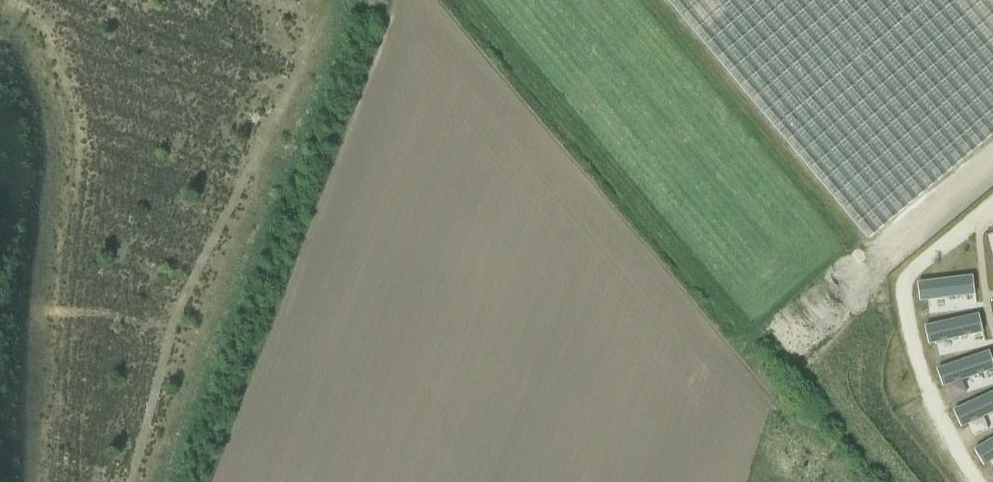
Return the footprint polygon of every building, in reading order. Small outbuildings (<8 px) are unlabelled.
[(868,241),(992,135),(992,0),(667,0),(868,241)] [(914,288),(913,296),(917,321),(986,310),(978,232),(923,277),(914,288)] [(917,321),(918,323),(929,366),(992,350),(992,335),(986,310),(917,321)] [(929,366),(944,406),(944,407),(992,389),(992,350),(929,366)] [(944,407),(966,450),(992,435),(992,389),(944,407)] [(966,450),(987,481),(992,481),(992,435),(966,450)]
